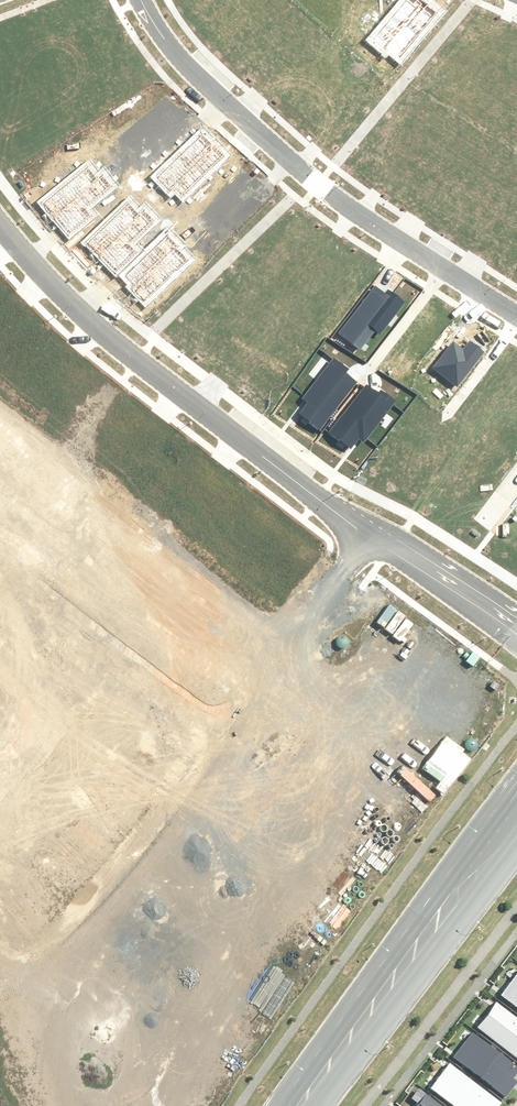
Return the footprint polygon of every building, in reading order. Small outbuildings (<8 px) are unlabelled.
[(199,134),(150,178),(168,196),(174,191),(181,197),(222,157),(199,134)] [(112,187),(90,166),(37,206),(64,236),(91,216),(83,209),(112,187)] [(138,215),(127,204),(83,245),(113,273),(136,253),(127,244),(153,223),(142,210),(138,215)] [(191,256),(165,235),(118,279),(142,303),(191,256)] [(380,335),(405,302),(389,290),(387,293),(375,285),(338,333),(360,350),(375,331),(380,335)] [(457,387),(485,352),(470,340),(463,348),(454,341),(433,368),(457,387)] [(349,370),(333,358),(300,400),(306,404),(298,414),(320,431),(357,382),(346,373),(349,370)] [(364,443),(397,401),(381,389),(378,392),(367,383),(329,432),(351,449),(359,439),(364,443)] [(502,996),(516,1008),(516,976),(502,996)] [(477,1027),(516,1057),(516,1016),(497,1001),(477,1027)] [(453,1057),(507,1098),(516,1085),(516,1080),(513,1077),(516,1072),(516,1067),(472,1032),(453,1057)] [(430,1086),(456,1105),(499,1105),(503,1100),(449,1060),(430,1086)] [(426,1092),(415,1105),(445,1105),(426,1092)]
